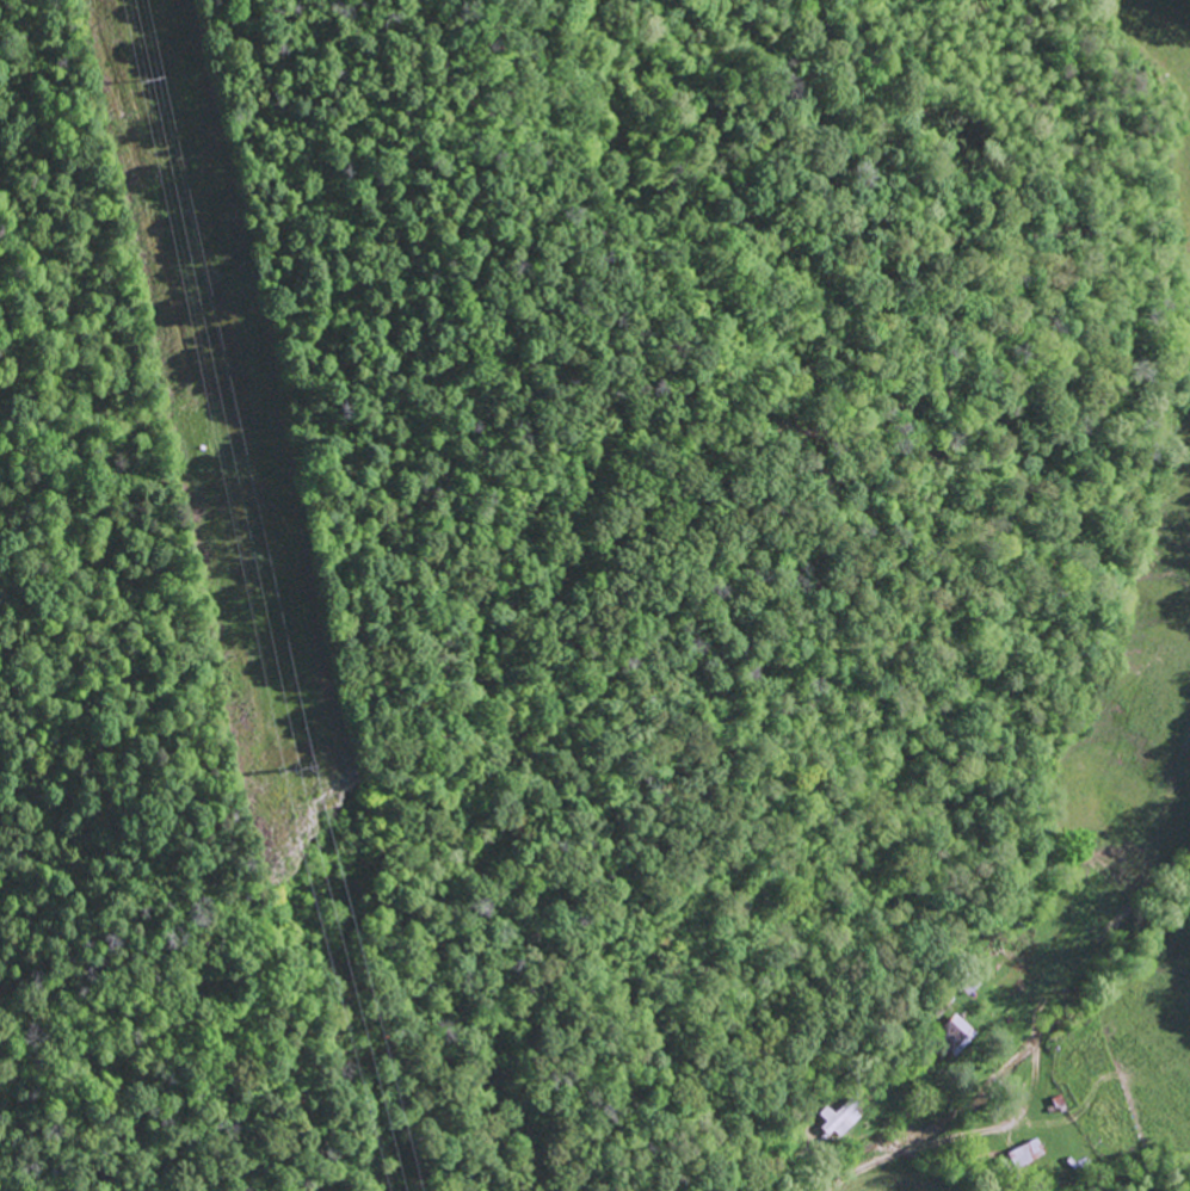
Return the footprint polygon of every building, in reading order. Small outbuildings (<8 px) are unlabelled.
[(1041,1155),(1035,1139),(1004,1150),(1010,1166),(1041,1155)]
